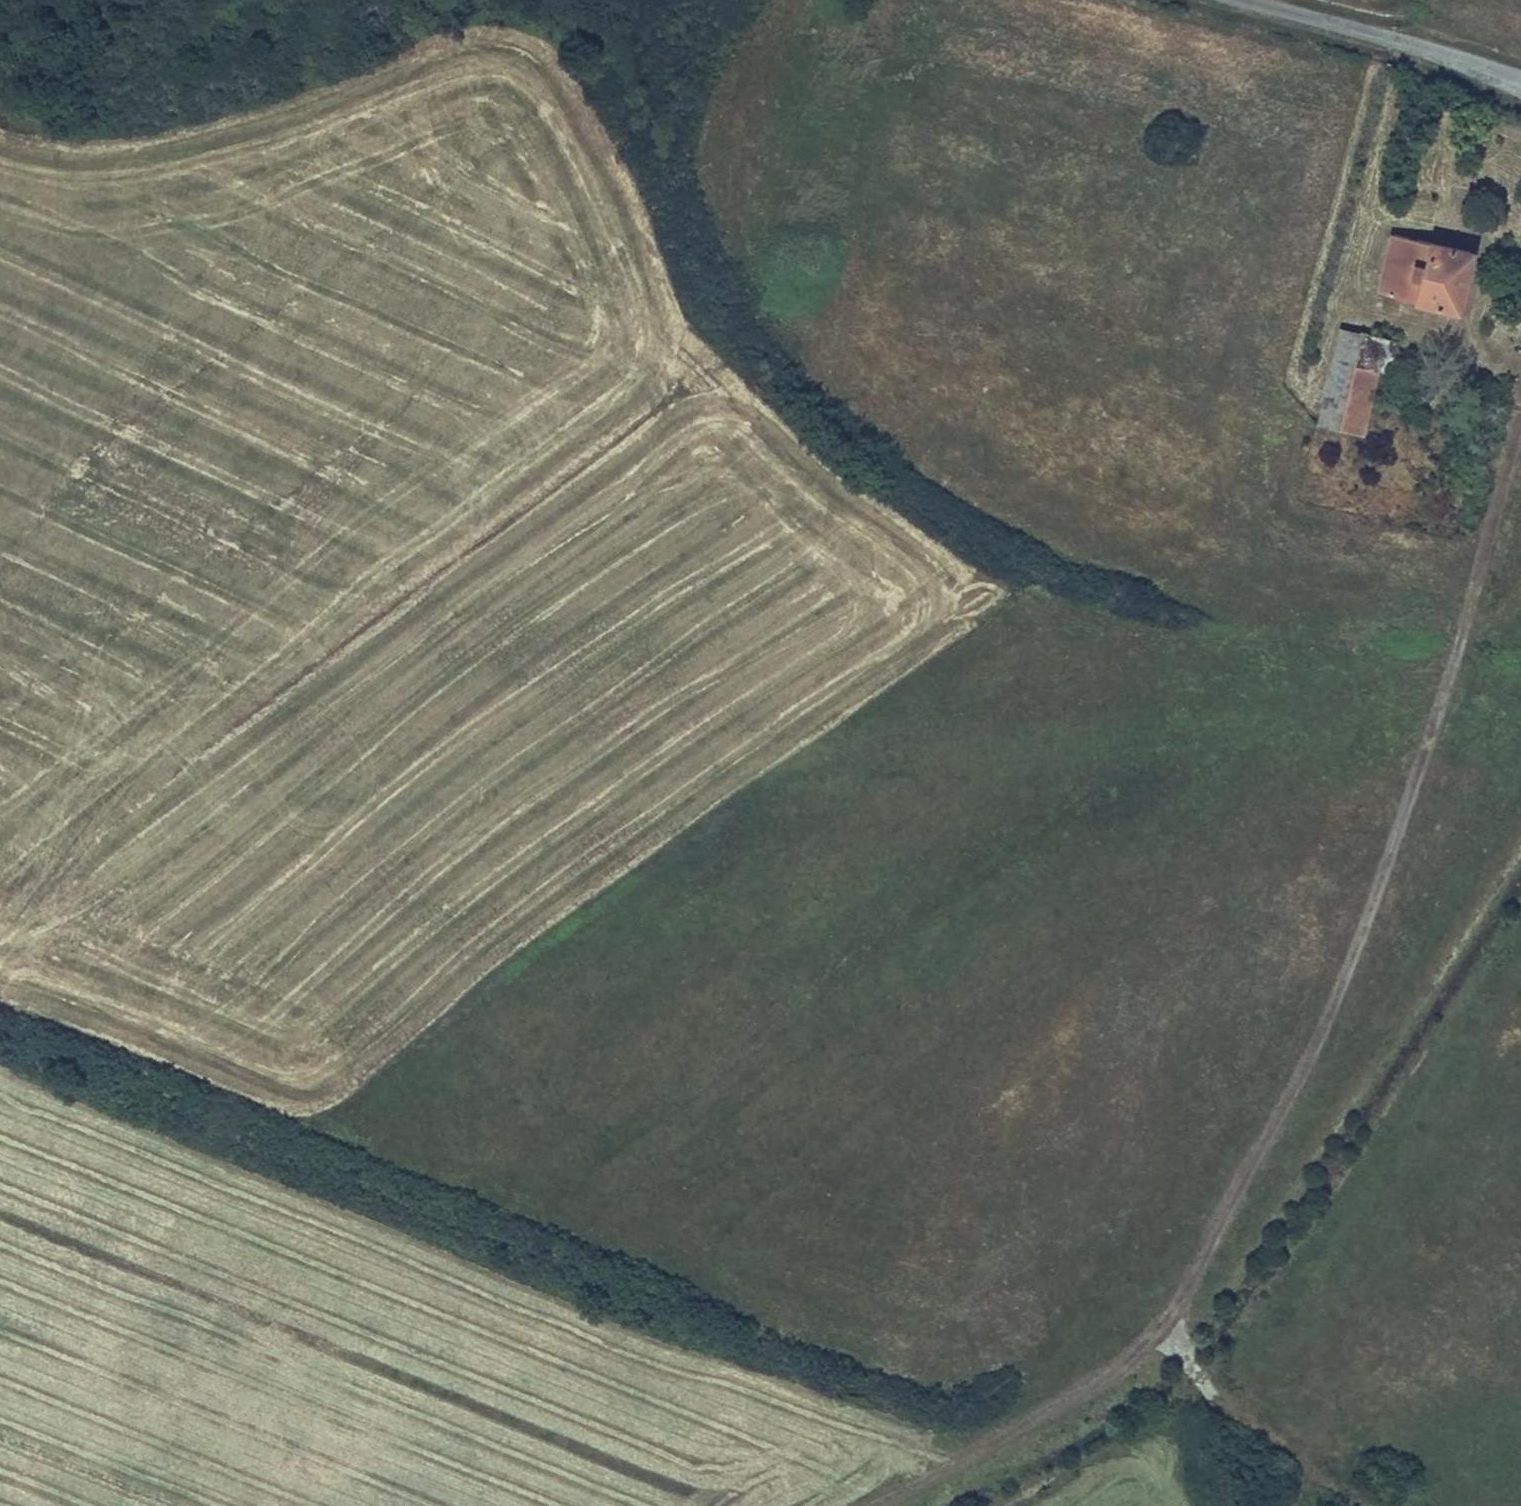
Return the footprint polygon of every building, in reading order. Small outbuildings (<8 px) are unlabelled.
[(1392,234),(1378,292),(1457,310),(1471,251),(1392,234)] [(1340,327),(1316,424),(1336,429),(1359,332),(1340,327)] [(1359,332),(1336,429),(1360,435),(1365,417),(1362,416),(1373,370),(1387,374),(1395,342),(1359,332)]
